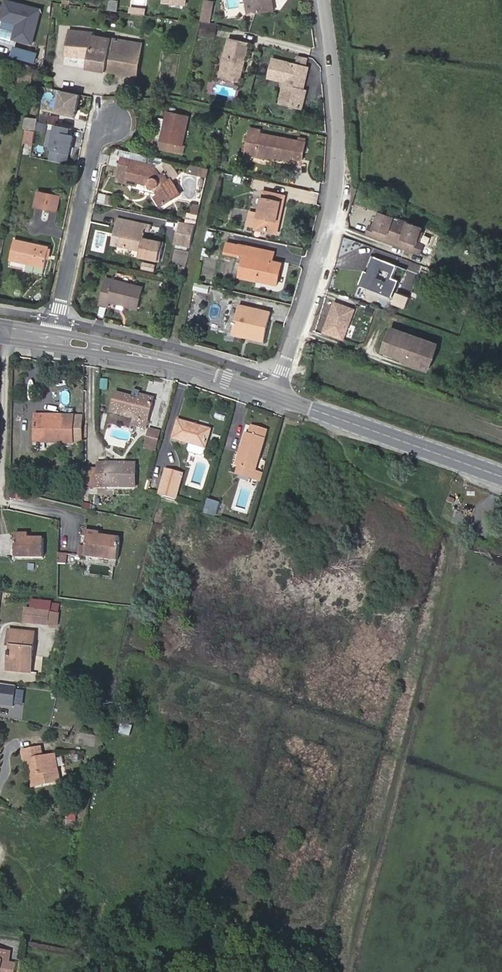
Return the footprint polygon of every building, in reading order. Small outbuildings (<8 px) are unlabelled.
[(131,7),(146,8),(146,0),(131,0),(131,7)] [(256,18),(274,15),(272,0),(254,0),(256,18)] [(38,23),(42,10),(7,1),(3,15),(38,23)] [(117,2),(110,1),(108,11),(116,12),(117,2)] [(210,8),(202,8),(201,24),(208,25),(210,8)] [(33,44),(38,23),(3,15),(2,19),(19,23),(15,39),(33,44)] [(137,78),(143,44),(93,36),(93,33),(69,30),(65,56),(89,59),(87,69),(137,78)] [(241,66),(243,66),(249,44),(227,40),(218,79),(239,84),(242,71),(240,70),(241,66)] [(32,67),(35,58),(15,52),(12,61),(32,67)] [(309,67),(274,59),(269,79),(285,83),(284,88),(289,90),(285,105),(303,109),(306,97),(303,93),(309,67)] [(289,90),(284,88),(280,104),(285,105),(289,90)] [(76,117),(81,96),(61,92),(57,113),(76,117)] [(181,153),(182,145),(188,117),(166,113),(165,119),(161,138),(161,141),(160,149),(181,153)] [(48,124),(56,125),(58,116),(49,115),(48,124)] [(35,132),(37,120),(30,119),(31,119),(27,118),(25,130),(35,132)] [(165,119),(158,118),(154,137),(161,138),(165,119)] [(43,132),(45,124),(38,123),(36,131),(43,132)] [(52,148),(56,126),(50,125),(45,147),(52,148)] [(70,129),(56,126),(52,148),(51,150),(52,150),(50,158),(67,162),(69,153),(70,153),(73,136),(71,136),(69,135),(70,129)] [(245,154),(256,156),(257,152),(275,155),(274,158),(294,161),(295,159),(302,160),(306,139),(299,138),(298,142),(260,134),(261,131),(250,129),(245,154)] [(33,145),(35,132),(25,130),(23,143),(33,145)] [(257,152),(256,156),(273,160),(274,158),(275,155),(257,152)] [(167,182),(169,181),(163,172),(160,174),(154,166),(122,159),(119,174),(128,177),(126,183),(138,186),(138,183),(148,185),(149,183),(150,181),(151,180),(153,179),(156,179),(158,181),(159,183),(159,185),(158,187),(157,189),(155,190),(159,196),(155,198),(161,207),(177,198),(167,182)] [(160,162),(154,166),(160,174),(163,172),(169,181),(167,182),(177,198),(180,196),(160,162)] [(35,208),(49,210),(52,195),(38,192),(35,208)] [(277,216),(280,217),(285,197),(263,192),(259,214),(250,212),(247,226),(256,227),(255,230),(273,234),(277,216)] [(52,195),(49,210),(57,212),(60,197),(52,195)] [(113,207),(115,197),(107,195),(105,206),(113,207)] [(371,226),(368,235),(384,240),(387,238),(395,241),(401,223),(380,216),(376,228),(371,226)] [(114,245),(122,247),(126,230),(128,221),(119,220),(114,245)] [(139,233),(141,224),(128,221),(126,230),(139,233)] [(195,225),(181,222),(179,229),(194,233),(195,225)] [(401,223),(395,241),(402,243),(404,247),(421,254),(424,245),(418,243),(422,231),(401,223)] [(126,230),(122,247),(141,250),(140,257),(160,262),(164,244),(142,239),(145,225),(141,224),(139,233),(126,230)] [(194,233),(179,229),(176,242),(191,245),(194,233)] [(16,241),(12,260),(44,268),(47,248),(16,241)] [(282,264),(273,262),(260,259),(262,250),(239,245),(239,246),(227,244),(225,253),(237,256),(238,254),(244,255),(239,277),(277,285),(282,264)] [(174,249),(173,263),(187,264),(188,251),(174,249)] [(260,259),(273,262),(275,253),(262,250),(260,259)] [(394,278),(398,266),(377,258),(370,273),(366,271),(361,284),(394,297),(400,280),(394,278)] [(153,272),(155,265),(141,262),(140,269),(153,272)] [(108,307),(109,302),(137,309),(142,288),(107,279),(100,305),(108,307)] [(210,286),(195,283),(193,290),(208,294),(210,286)] [(346,339),(357,310),(338,304),(328,332),(346,339)] [(264,341),(270,313),(239,306),(233,334),(264,341)] [(429,342),(388,327),(380,350),(399,357),(401,360),(420,367),(422,360),(421,357),(423,350),(427,349),(429,342)] [(99,378),(98,389),(107,389),(107,379),(99,378)] [(138,403),(134,402),(115,397),(111,412),(135,418),(133,425),(146,429),(148,422),(146,422),(151,403),(139,399),(138,403)] [(73,444),(73,416),(35,416),(35,444),(73,444)] [(82,417),(73,416),(73,444),(82,444),(82,417)] [(206,448),(211,430),(178,421),(173,438),(206,448)] [(256,471),(256,470),(268,429),(253,424),(250,433),(247,432),(238,464),(240,465),(237,474),(261,481),(263,474),(256,471)] [(156,450),(161,432),(151,430),(147,447),(149,448),(156,450)] [(135,464),(99,464),(99,470),(99,488),(135,488),(135,464)] [(83,470),(83,488),(99,488),(99,470),(83,470)] [(182,474),(166,471),(159,495),(175,499),(182,474)] [(56,484),(71,486),(71,477),(57,477),(56,484)] [(208,497),(205,509),(216,513),(220,501),(208,497)] [(100,539),(87,537),(85,557),(118,561),(121,538),(100,536),(100,539)] [(43,539),(29,539),(15,539),(15,558),(43,558),(43,539)] [(66,554),(58,554),(58,562),(66,562),(66,554)] [(26,609),(25,622),(58,626),(59,613),(49,612),(50,604),(33,602),(32,610),(26,609)] [(36,633),(10,630),(8,647),(10,647),(12,647),(12,653),(9,652),(8,668),(11,670),(31,672),(36,633)] [(15,685),(0,684),(0,705),(13,707),(15,685)] [(41,748),(23,751),(25,761),(30,761),(34,760),(35,765),(33,766),(35,775),(32,775),(34,787),(61,783),(57,755),(42,757),(41,748)] [(3,961),(9,962),(10,953),(0,951),(0,971),(1,971),(3,961)] [(3,961),(1,971),(15,971),(16,963),(9,962),(3,961)]
